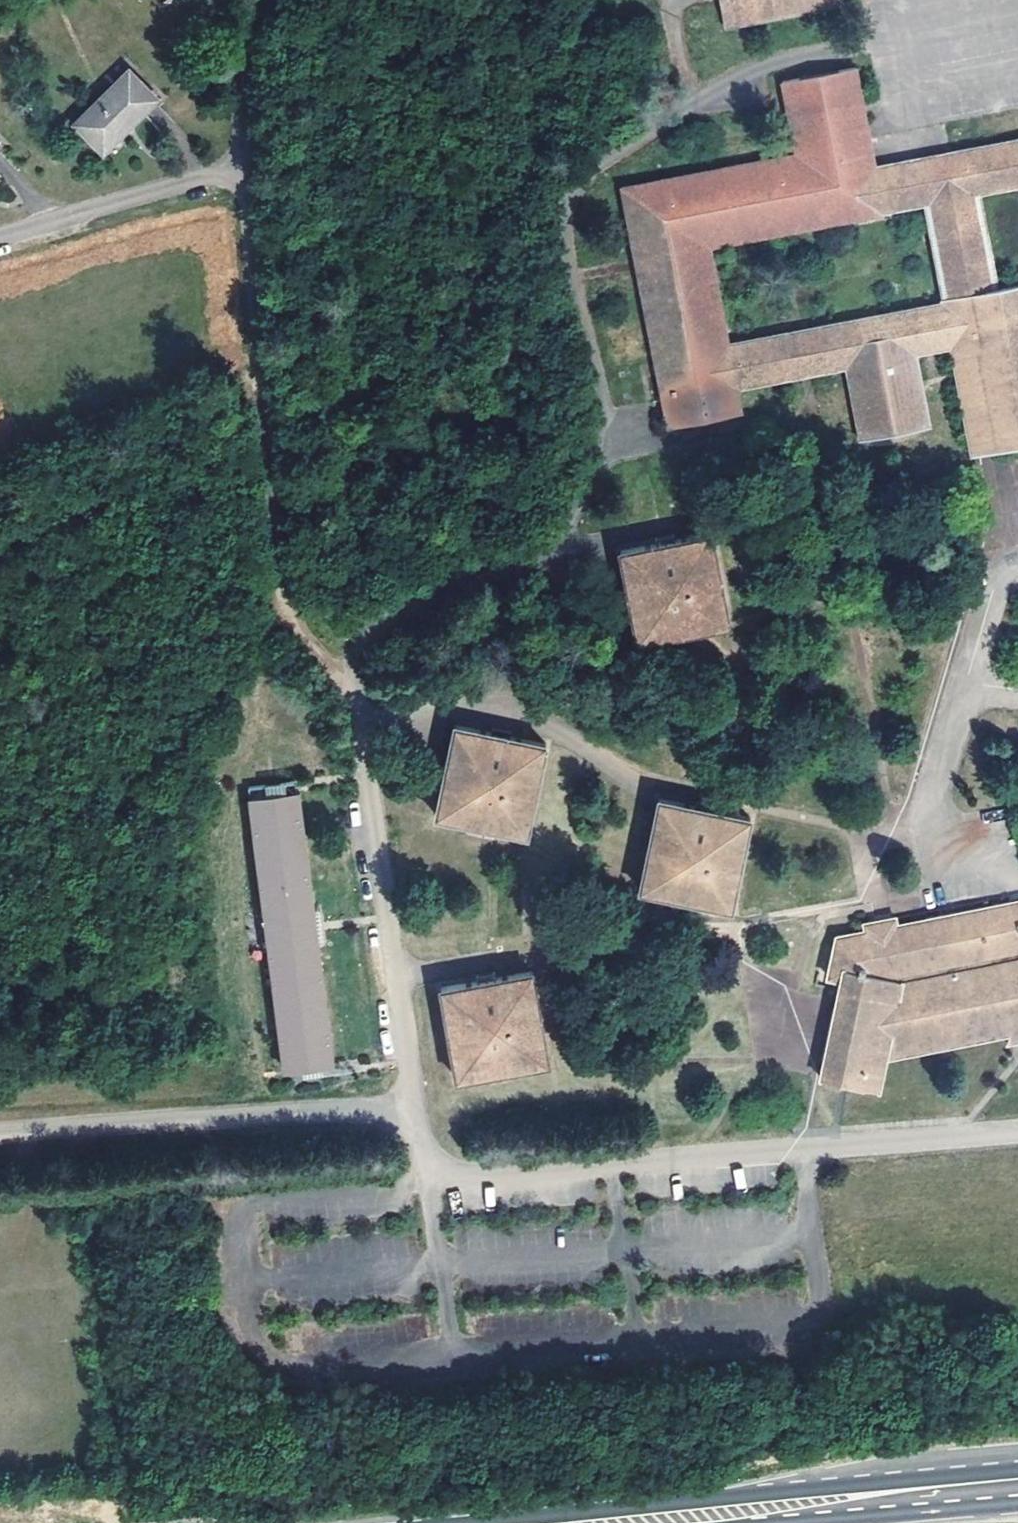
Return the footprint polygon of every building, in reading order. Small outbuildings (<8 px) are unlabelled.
[(723,22),(840,0),(719,0),(723,22)] [(876,163),(856,65),(779,79),(792,151),(618,185),(663,426),(742,411),(739,387),(843,367),(859,440),(930,426),(915,352),(947,347),(964,436),(1017,426),(1017,283),(999,286),(982,192),(1017,185),(1017,135),(876,163)] [(127,70),(74,122),(102,149),(155,98),(127,70)] [(964,436),(968,456),(1017,447),(1017,426),(964,436)] [(622,549),(637,639),(727,622),(711,531),(622,549)] [(466,721),(445,807),(532,830),(553,743),(466,721)] [(247,797),(282,1066),(333,1060),(301,792),(247,797)] [(720,902),(729,900),(747,816),(660,798),(641,884),(720,902)] [(819,1074),(878,1092),(886,1054),(1006,1032),(1004,1044),(1017,1041),(1017,898),(900,923),(861,930),(833,934),(823,976),(837,979),(819,1074)] [(860,916),(861,930),(900,923),(898,911),(860,916)] [(440,986),(457,1075),(545,1059),(531,970),(440,986)]
